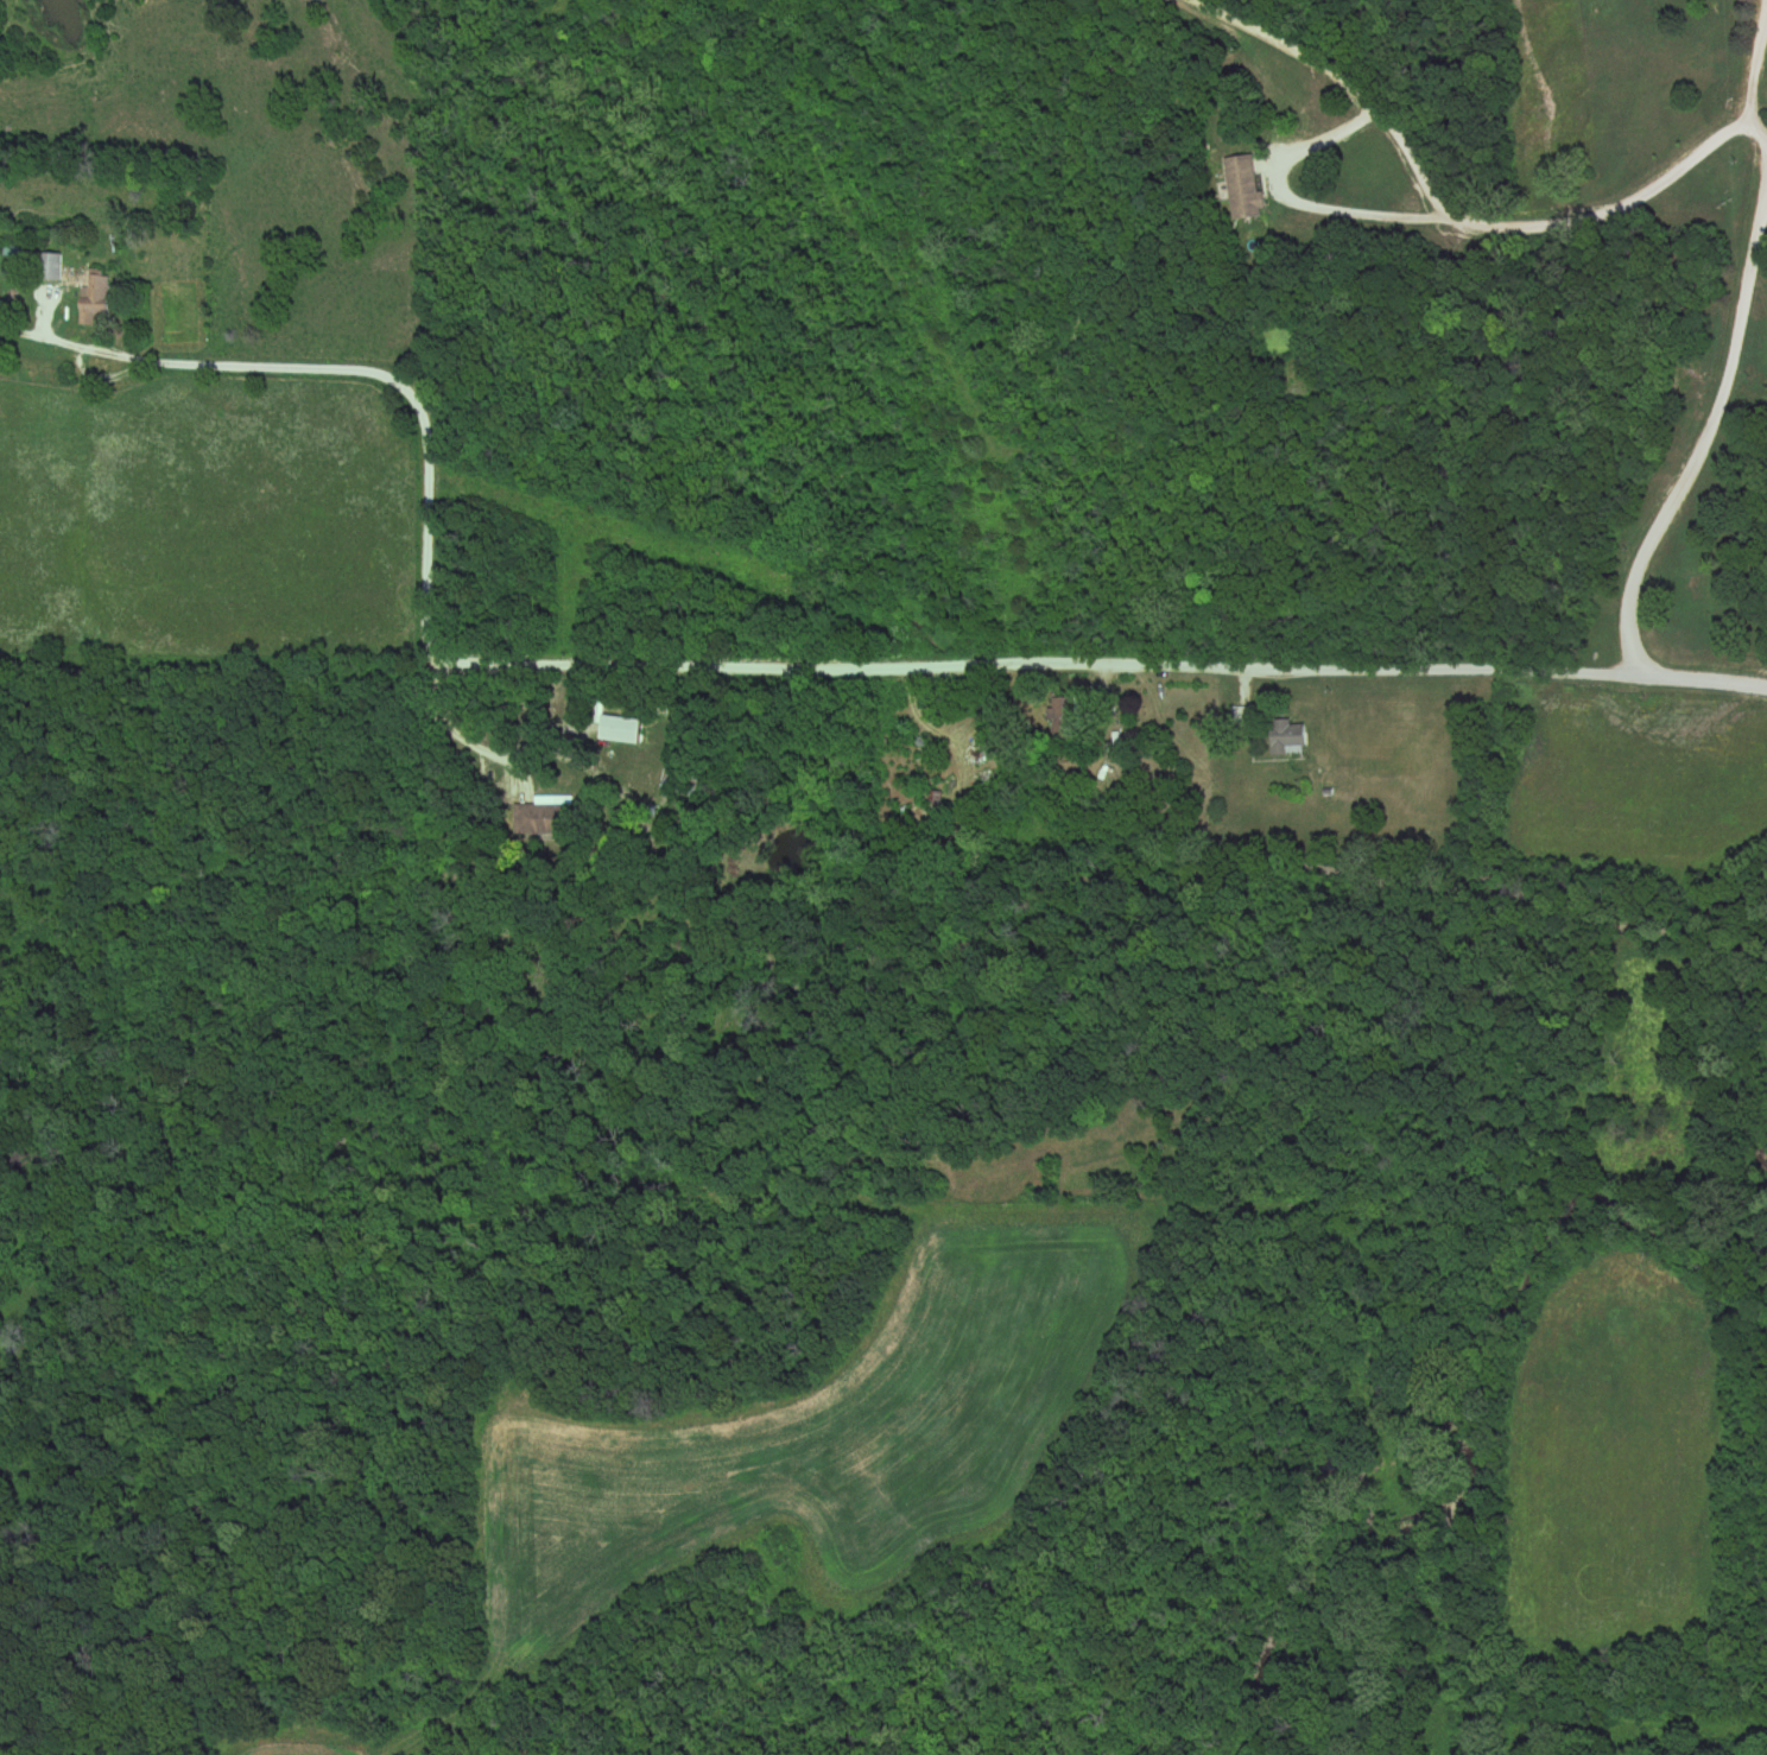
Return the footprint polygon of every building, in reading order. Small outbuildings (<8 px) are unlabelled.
[(1224,160),(1232,221),(1262,217),(1254,156),(1224,160)] [(62,255),(42,255),(42,283),(62,283),(62,255)] [(109,277),(89,277),(89,290),(81,290),(81,327),(109,327),(109,277)] [(1053,740),(1078,740),(1077,698),(1053,698),(1053,740)] [(600,741),(641,745),(643,721),(602,717),(600,741)] [(1273,754),(1306,754),(1306,726),(1291,726),(1291,721),(1273,721),(1273,754)] [(514,806),(514,835),(560,835),(560,799),(534,799),(534,806),(514,806)]
